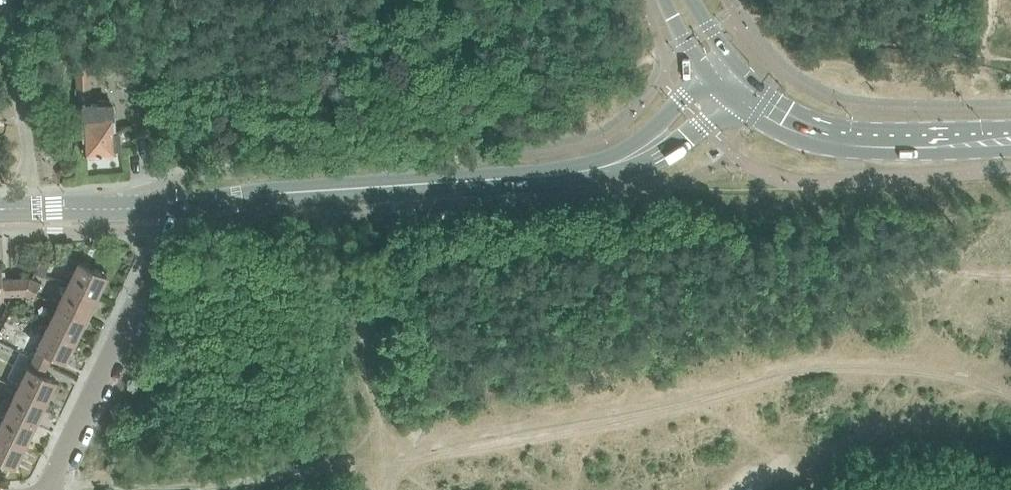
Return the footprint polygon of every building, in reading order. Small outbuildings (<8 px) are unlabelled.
[(91,68),(76,69),(77,90),(92,90),(91,68)] [(113,103),(82,104),(84,153),(115,152),(115,145),(119,145),(119,131),(114,131),(113,103)] [(79,261),(69,282),(97,296),(107,274),(79,261)] [(37,274),(46,278),(54,264),(42,264),(37,274)] [(15,277),(1,278),(2,295),(16,294),(15,277)] [(16,294),(25,293),(29,277),(15,277),(16,294)] [(40,282),(29,277),(25,293),(32,297),(40,282)] [(69,282),(59,303),(87,317),(97,296),(69,282)] [(59,303),(49,324),(76,338),(87,317),(59,303)] [(49,324),(38,346),(32,358),(46,365),(52,353),(66,359),(76,338),(49,324)] [(18,338),(1,330),(0,331),(0,342),(13,348),(18,338)] [(28,366),(18,388),(46,401),(56,379),(43,373),(46,365),(32,358),(28,366)] [(18,388),(8,409),(35,422),(46,401),(18,388)] [(0,424),(0,431),(25,443),(35,422),(8,409),(0,424)] [(15,465),(25,443),(0,431),(0,458),(15,465)]
